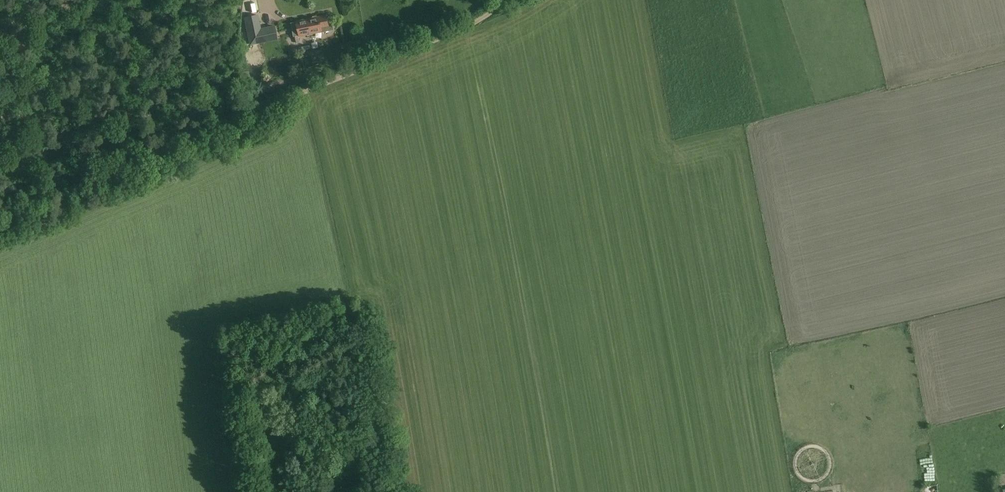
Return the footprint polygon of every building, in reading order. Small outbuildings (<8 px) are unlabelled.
[(329,27),(326,16),(305,21),(305,20),(296,22),(291,24),(294,37),(299,36),(316,33),(315,29),(329,27)] [(256,17),(243,20),(249,47),(261,44),(256,17)]
